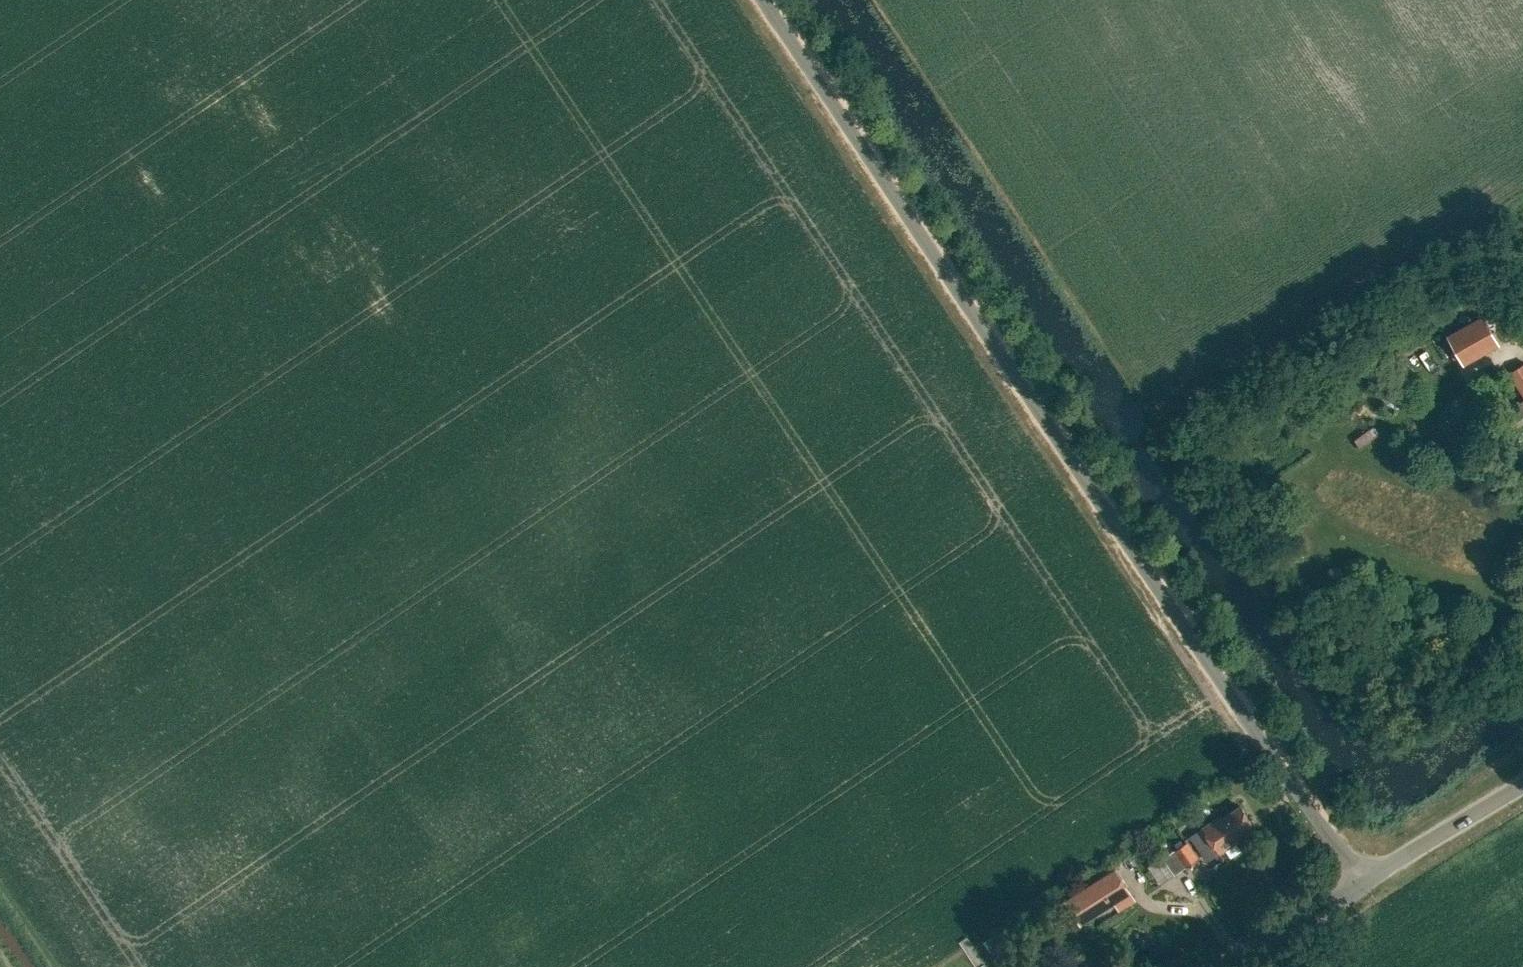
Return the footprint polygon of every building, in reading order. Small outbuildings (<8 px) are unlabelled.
[(1500,342),(1484,314),(1447,335),(1463,363),(1500,342)] [(1509,372),(1522,394),(1522,363),(1509,372)] [(1368,425),(1348,438),(1354,447),(1374,434),(1368,425)] [(1243,812),(1239,806),(1222,818),(1220,816),(1202,828),(1219,854),(1238,841),(1236,838),(1253,826),(1250,822),(1250,820),(1244,811),(1243,812)] [(1173,876),(1176,874),(1199,859),(1188,843),(1162,860),(1173,876)] [(1066,905),(1081,929),(1132,895),(1116,872),(1066,905)]
